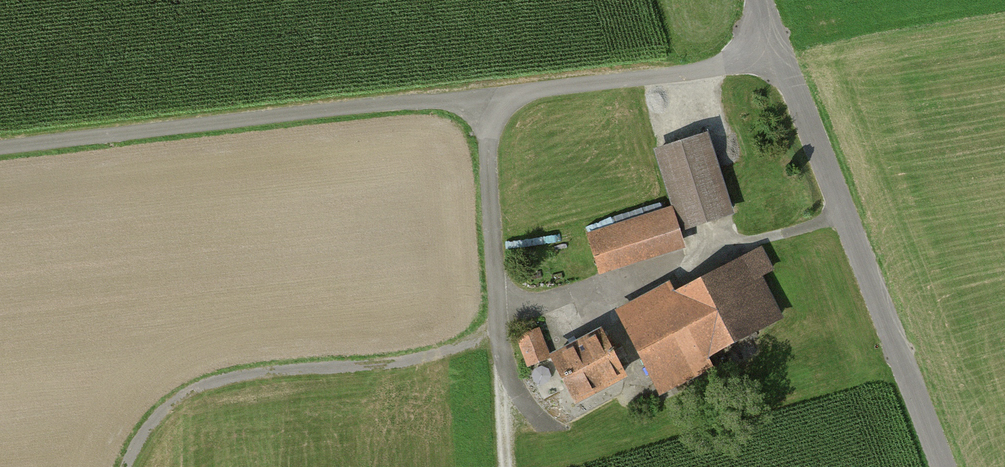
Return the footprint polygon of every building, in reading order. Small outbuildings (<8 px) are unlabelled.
[(586,231),(599,273),(687,246),(682,228),(736,212),(710,127),(655,144),(673,204),(586,231)] [(616,307),(660,392),(714,363),(710,354),(784,318),(765,273),(776,269),(763,244),(676,287),(671,277),(616,307)] [(552,356),(575,401),(628,374),(603,324),(549,351),(552,356)] [(516,333),(527,365),(552,356),(549,351),(540,326),(516,333)]
